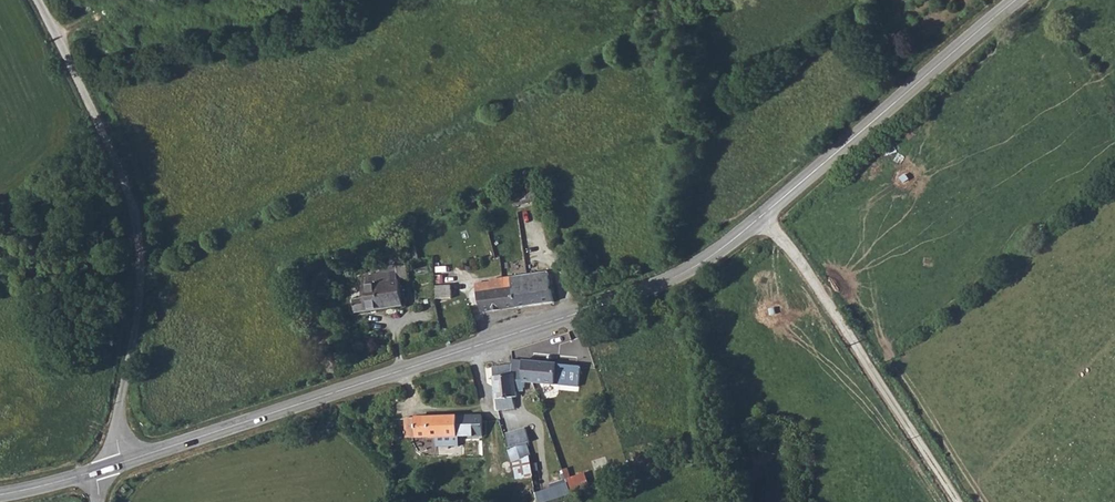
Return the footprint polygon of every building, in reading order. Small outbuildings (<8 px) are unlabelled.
[(367,280),(369,296),(358,297),(360,311),(407,304),(405,280),(413,279),(411,263),(403,264),(403,270),(366,275),(367,280)] [(547,272),(512,277),(516,308),(553,302),(547,272)] [(516,308),(512,277),(503,279),(503,277),(491,279),(491,283),(478,285),(483,313),(516,308)] [(453,284),(437,284),(436,298),(452,298),(453,284)] [(582,366),(522,358),(524,380),(581,386),(582,366)] [(508,376),(489,379),(492,409),(509,408),(508,395),(511,394),(508,376)] [(334,419),(344,418),(345,416),(344,408),(338,411),(337,408),(335,409),(335,411),(329,413),(328,415),(330,418),(332,418),(334,416),(334,419)] [(408,435),(480,432),(478,414),(404,418),(405,435),(408,435)] [(525,428),(506,432),(516,480),(536,476),(525,428)] [(569,475),(571,489),(590,486),(588,473),(569,475)] [(535,493),(538,501),(547,501),(572,494),(567,483),(535,493)]
